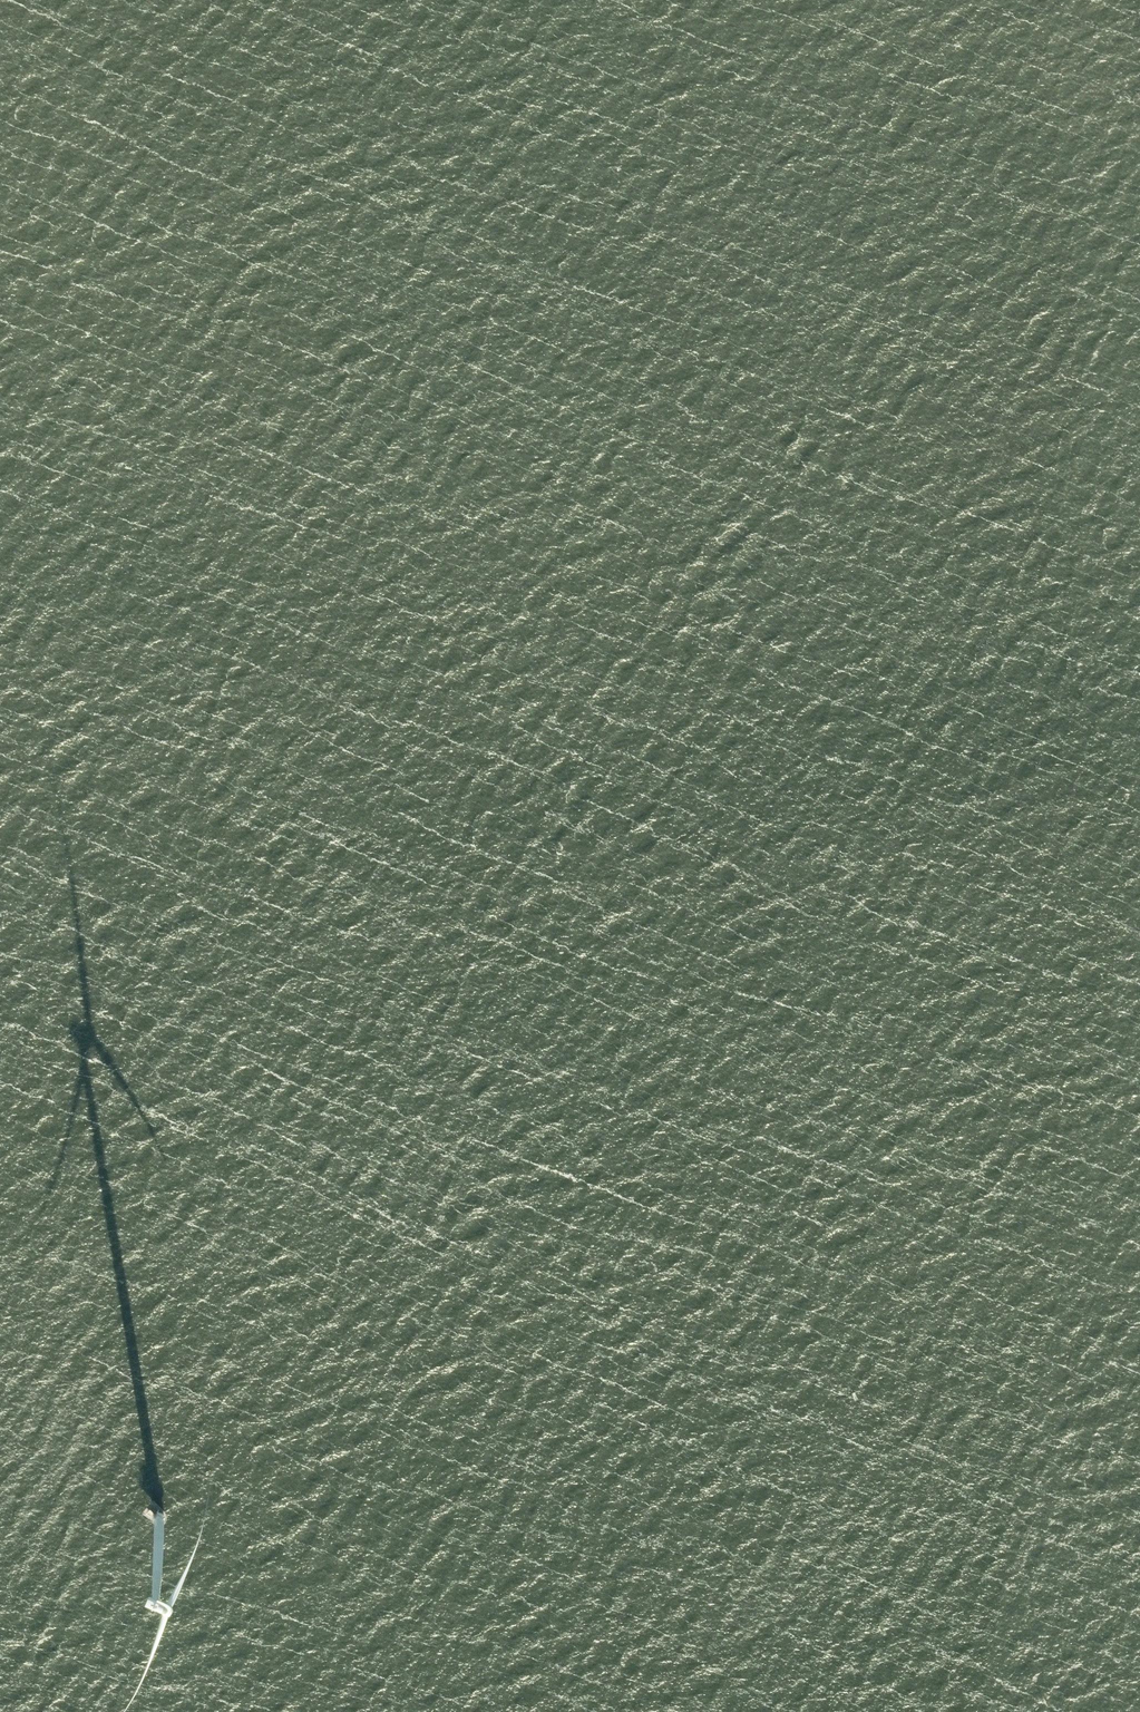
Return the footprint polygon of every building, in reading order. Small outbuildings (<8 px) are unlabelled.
[(157,1509),(157,1511),(157,1512),(157,1514),(158,1515),(159,1516),(161,1516),(163,1516),(164,1516),(165,1515),(166,1514),(167,1512),(167,1511),(166,1509),(165,1508),(163,1507),(162,1506),(160,1506),(159,1507),(158,1508),(157,1509)]
